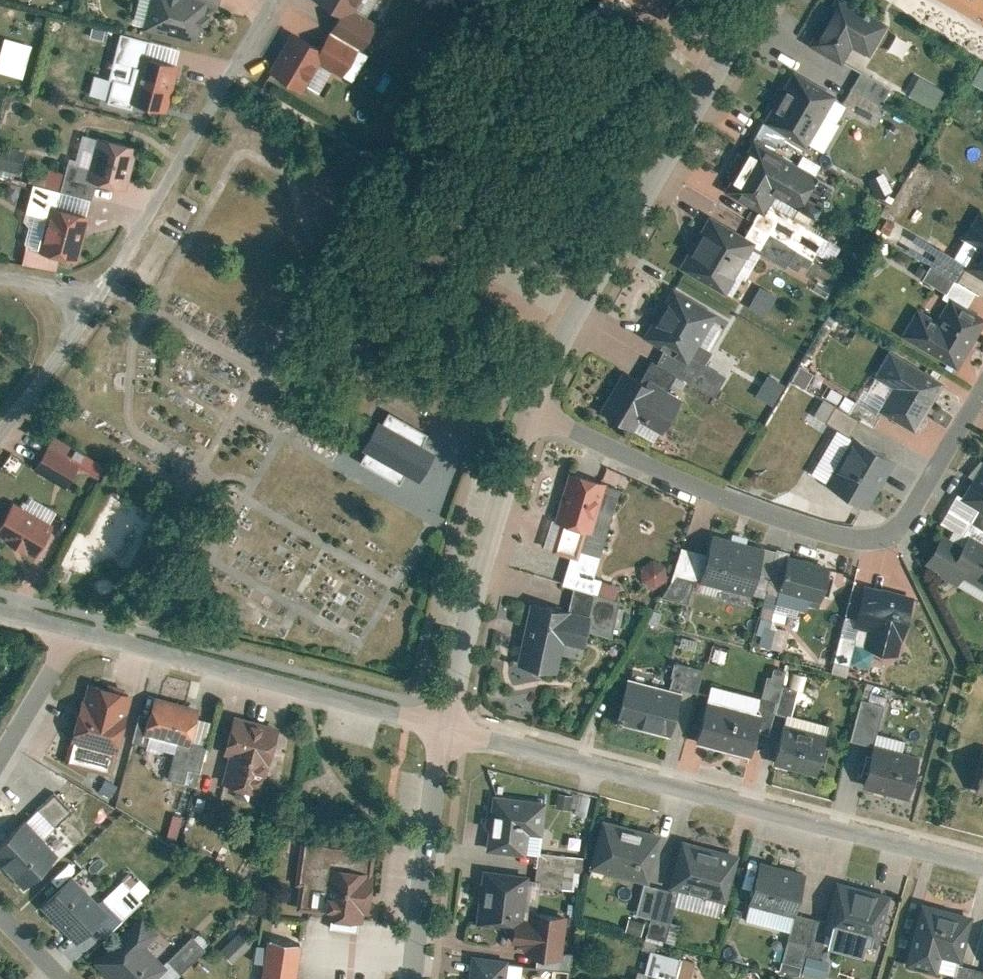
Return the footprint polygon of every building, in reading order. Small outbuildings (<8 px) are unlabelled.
[(146,25),(202,40),(213,2),(205,0),(153,0),(146,25)] [(340,10),(331,25),(363,44),(378,19),(356,7),(360,0),(322,0),(340,10)] [(846,0),(833,0),(818,26),(807,44),(841,63),(849,47),(866,56),(886,23),(846,0)] [(982,17),(982,0),(952,0),(982,17)] [(302,87),(319,59),(344,73),(359,47),(328,30),(319,45),(290,28),(267,67),(302,87)] [(29,43),(1,36),(0,39),(0,71),(20,76),(29,43)] [(127,98),(168,108),(179,58),(139,49),(127,98)] [(763,120),(805,145),(838,88),(796,63),(763,120)] [(890,88),(860,72),(841,107),(871,123),(890,88)] [(933,107),(942,88),(914,75),(905,94),(933,107)] [(757,130),(722,190),(763,213),(774,195),(813,217),(833,184),(793,161),(797,153),(757,130)] [(88,175),(127,186),(139,144),(100,133),(88,175)] [(22,148),(0,145),(0,169),(18,172),(22,148)] [(39,249),(79,260),(92,210),(52,200),(39,249)] [(979,209),(962,237),(982,249),(982,211),(979,209)] [(679,268),(724,294),(754,241),(709,215),(679,268)] [(982,279),(982,253),(979,259),(970,254),(962,266),(982,279)] [(763,314),(774,292),(756,284),(746,306),(763,314)] [(656,362),(678,376),(691,356),(716,313),(672,287),(642,336),(663,349),(656,362)] [(901,336),(956,369),(982,324),(982,317),(949,296),(935,320),(917,309),(901,336)] [(879,411),(915,431),(943,381),(888,350),(872,377),(892,388),(879,411)] [(691,356),(678,376),(712,396),(724,376),(691,356)] [(622,370),(598,410),(654,443),(680,397),(666,389),(674,374),(650,360),(639,379),(622,370)] [(767,374),(750,365),(742,382),(758,391),(767,374)] [(856,418),(822,399),(812,416),(847,435),(856,418)] [(434,450),(376,418),(359,448),(417,481),(434,450)] [(91,457),(53,435),(46,446),(85,468),(91,457)] [(825,485),(867,509),(894,462),(851,438),(825,485)] [(46,447),(32,471),(65,489),(79,466),(46,447)] [(960,499),(982,513),(982,461),(960,499)] [(542,548),(569,556),(561,584),(597,595),(602,579),(592,577),(598,557),(580,551),(586,530),(591,531),(605,484),(568,472),(553,520),(551,519),(542,548)] [(954,498),(947,509),(969,522),(976,510),(954,498)] [(0,521),(0,537),(33,556),(50,525),(10,503),(0,521)] [(969,522),(947,509),(940,522),(962,534),(969,522)] [(775,550),(712,534),(700,581),(751,594),(753,584),(766,587),(771,566),(775,550)] [(959,574),(982,589),(982,543),(969,535),(963,546),(943,534),(925,565),(954,582),(959,574)] [(680,546),(673,573),(698,579),(704,552),(680,546)] [(789,556),(780,591),(818,601),(827,566),(789,556)] [(653,560),(641,567),(641,580),(653,587),(665,580),(665,567),(653,560)] [(771,566),(766,587),(776,590),(782,569),(771,566)] [(601,581),(597,594),(613,598),(617,586),(601,581)] [(913,596),(865,585),(855,626),(868,629),(864,648),(897,656),(901,637),(904,637),(913,596)] [(568,611),(589,615),(593,594),(572,590),(568,611)] [(528,603),(517,664),(557,672),(562,643),(583,646),(589,615),(568,611),(528,603)] [(757,634),(761,635),(759,645),(783,650),(787,632),(769,628),(771,620),(760,618),(757,634)] [(833,662),(848,665),(855,639),(840,635),(833,662)] [(703,669),(674,662),(668,685),(698,692),(703,669)] [(773,668),(771,677),(766,676),(761,697),(777,701),(785,671),(773,668)] [(680,691),(627,678),(616,722),(668,736),(680,691)] [(86,684),(82,704),(78,703),(64,763),(110,774),(129,694),(86,684)] [(776,713),(789,716),(796,690),(782,687),(776,713)] [(183,784),(186,771),(197,774),(211,720),(196,716),(198,707),(152,696),(143,734),(176,742),(166,780),(183,784)] [(762,714),(706,700),(696,743),(751,757),(762,714)] [(860,700),(850,739),(872,745),(882,706),(860,700)] [(270,763),(277,727),(231,717),(223,753),(228,754),(221,785),(260,794),(267,762),(270,763)] [(782,724),(772,764),(816,775),(826,735),(782,724)] [(875,734),(873,745),(901,751),(903,740),(875,734)] [(901,751),(873,745),(863,787),(907,797),(917,755),(901,751)] [(70,810),(52,793),(36,808),(54,826),(70,810)] [(555,809),(569,811),(571,795),(558,793),(555,809)] [(541,836),(545,801),(491,795),(485,851),(524,856),(527,834),(541,836)] [(165,836),(175,838),(180,814),(170,812),(165,836)] [(661,834),(601,819),(588,870),(648,884),(661,834)] [(55,855),(25,820),(0,842),(0,862),(20,885),(55,855)] [(738,854),(680,839),(667,888),(725,903),(738,854)] [(371,851),(302,842),(296,884),(299,884),(295,909),(308,911),(308,915),(361,923),(371,851)] [(538,852),(533,884),(576,891),(581,858),(538,852)] [(805,872),(759,861),(748,904),(794,915),(805,872)] [(475,925),(511,930),(509,943),(525,945),(524,954),(560,959),(566,916),(530,911),(528,921),(521,920),(527,877),(482,870),(475,925)] [(74,942),(107,913),(73,875),(40,904),(74,942)] [(102,898),(122,919),(141,901),(121,880),(102,898)] [(889,895),(836,881),(822,933),(875,947),(889,895)] [(959,963),(971,917),(920,903),(904,965),(936,974),(940,958),(959,963)] [(794,914),(779,970),(799,975),(805,953),(819,957),(825,935),(821,934),(824,922),(794,914)] [(92,962),(108,978),(154,978),(166,968),(145,945),(158,934),(141,916),(92,962)] [(220,951),(232,963),(249,947),(237,934),(220,951)] [(166,960),(179,974),(204,950),(191,936),(166,960)] [(260,978),(295,978),(300,945),(266,940),(260,978)] [(665,978),(674,978),(680,958),(650,950),(643,973),(665,978)] [(507,961),(471,956),(468,978),(505,978),(507,961)] [(807,956),(803,974),(823,978),(824,978),(828,961),(807,956)] [(674,978),(690,978),(695,962),(680,958),(674,978)] [(957,964),(953,978),(982,978),(982,971),(957,964)]
